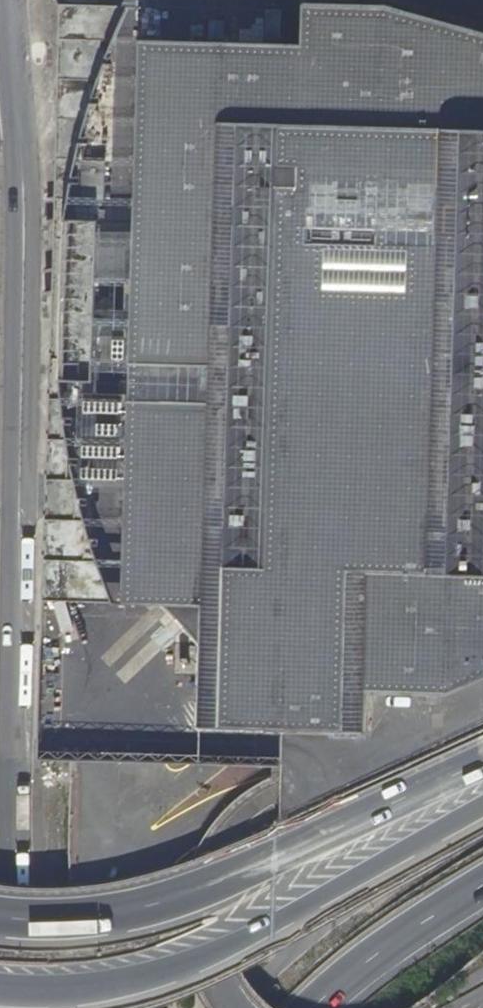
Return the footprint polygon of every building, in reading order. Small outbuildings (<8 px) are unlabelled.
[(48,486),(43,757),(101,759),(285,764),(284,829),(310,819),(326,816),(342,813),(362,812),(383,814),(402,817),(415,821),(429,826),(444,834),(482,812),(482,0),(64,0),(62,49),(54,295),(53,351),(50,435),(49,436),(48,486)]
